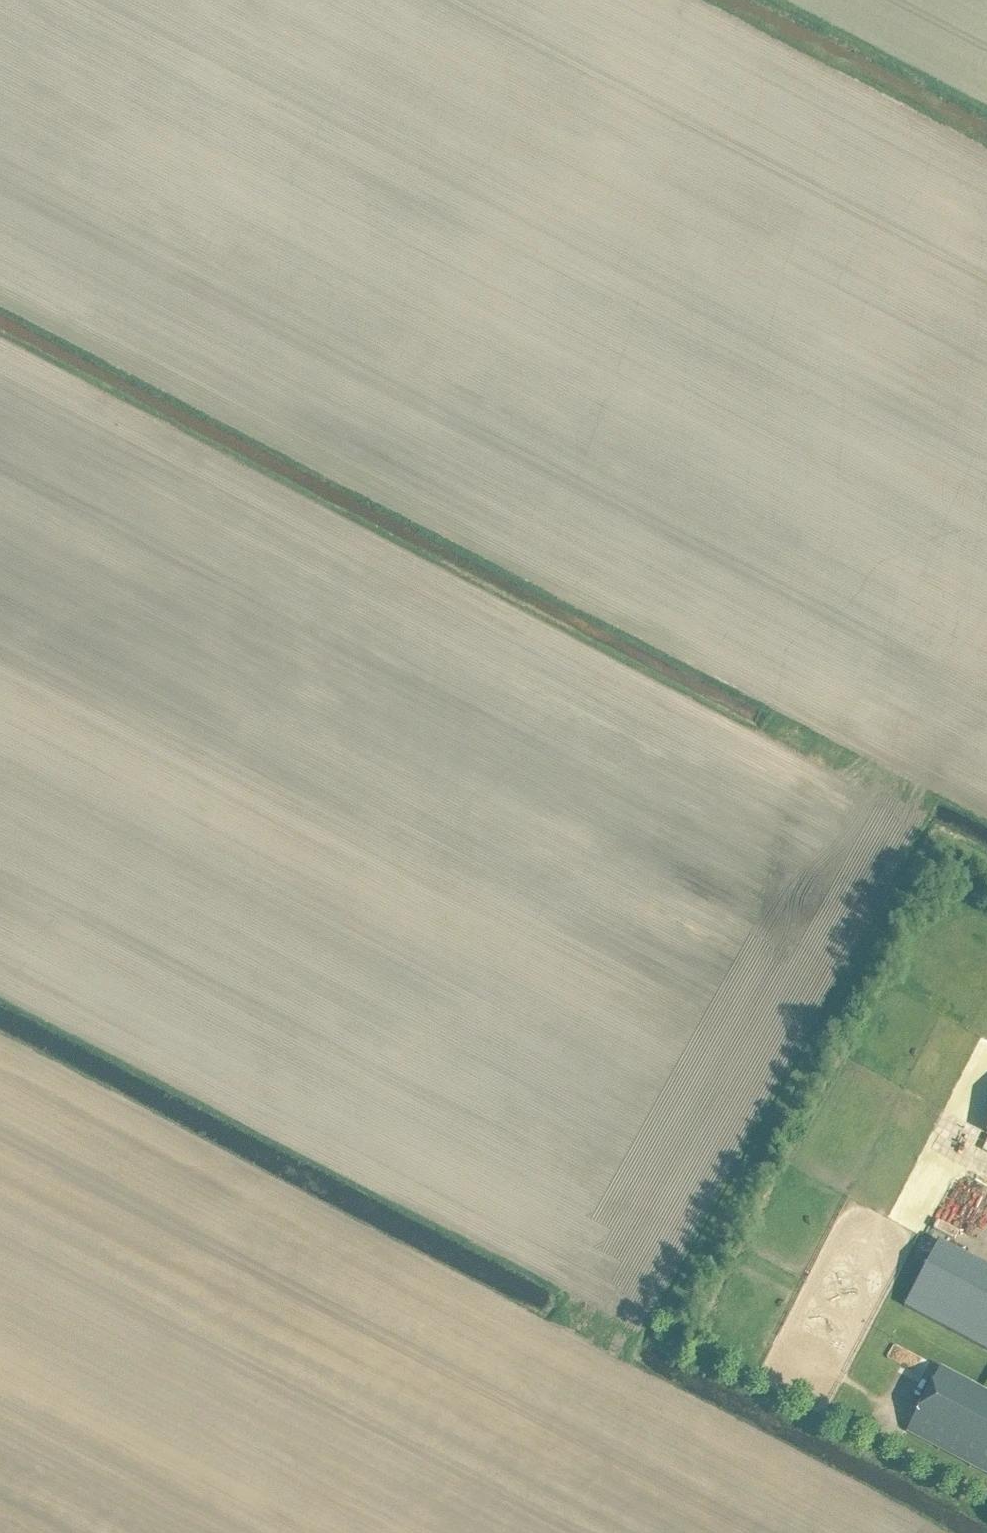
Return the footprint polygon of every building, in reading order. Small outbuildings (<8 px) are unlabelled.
[(938,1244),(904,1307),(986,1352),(986,1270),(938,1244)] [(940,1369),(907,1433),(986,1475),(986,1394),(940,1369)]
